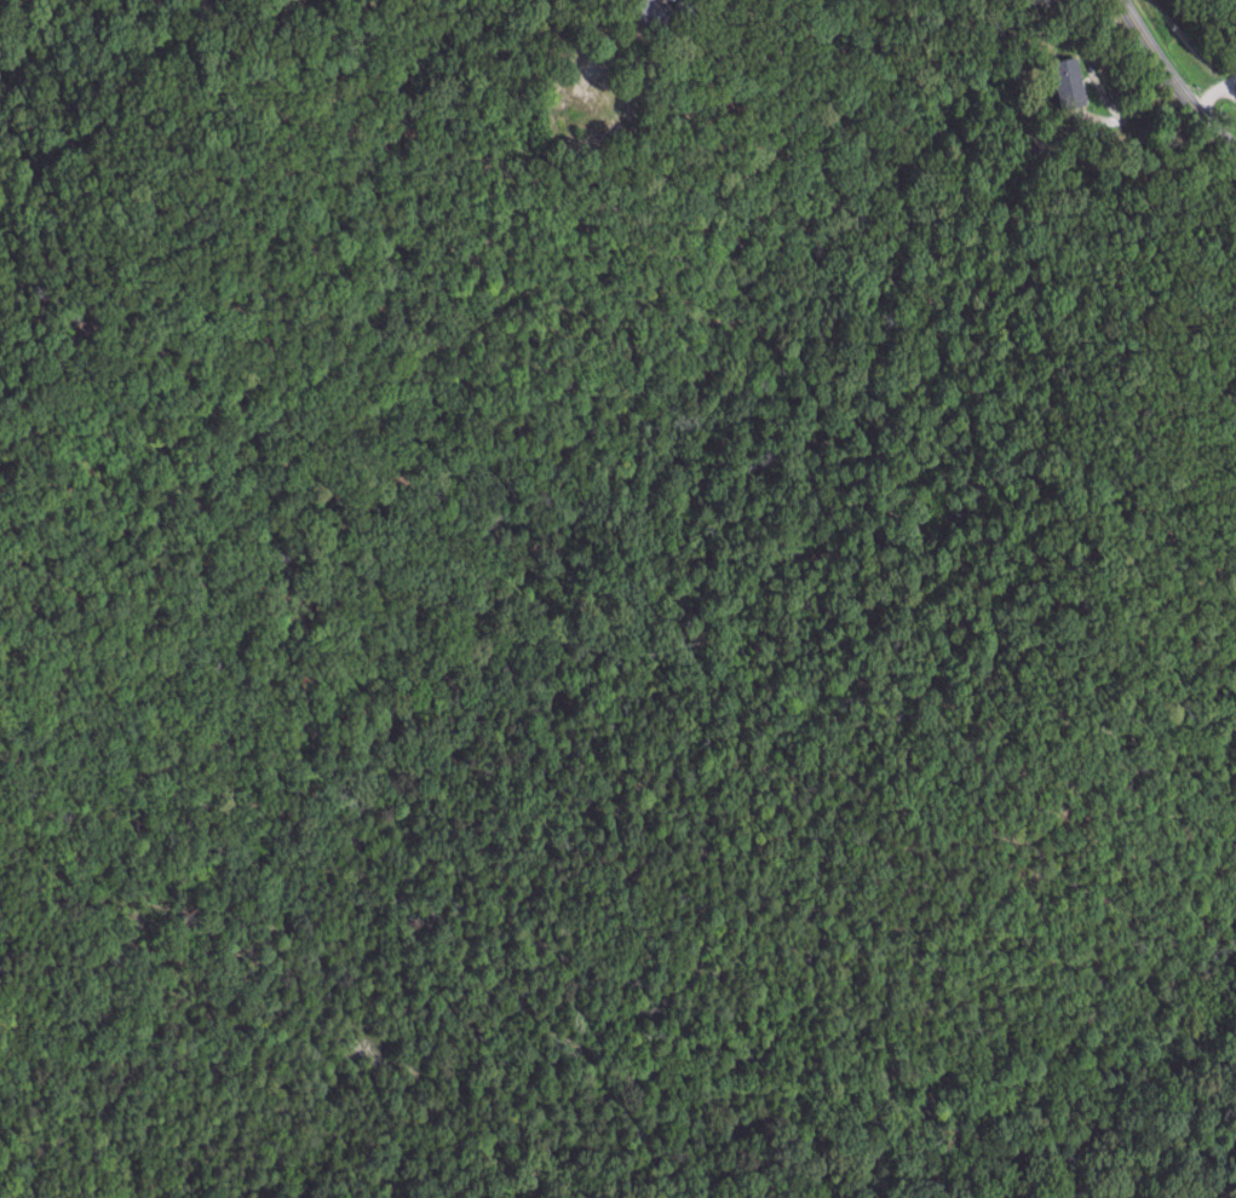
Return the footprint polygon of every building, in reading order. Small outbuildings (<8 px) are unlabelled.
[(662,0),(642,0),(633,14),(661,31),(673,12),(688,22),(699,5),(690,0),(678,0),(673,7),(662,0)] [(1062,106),(1088,100),(1077,55),(1051,62),(1062,106)]
